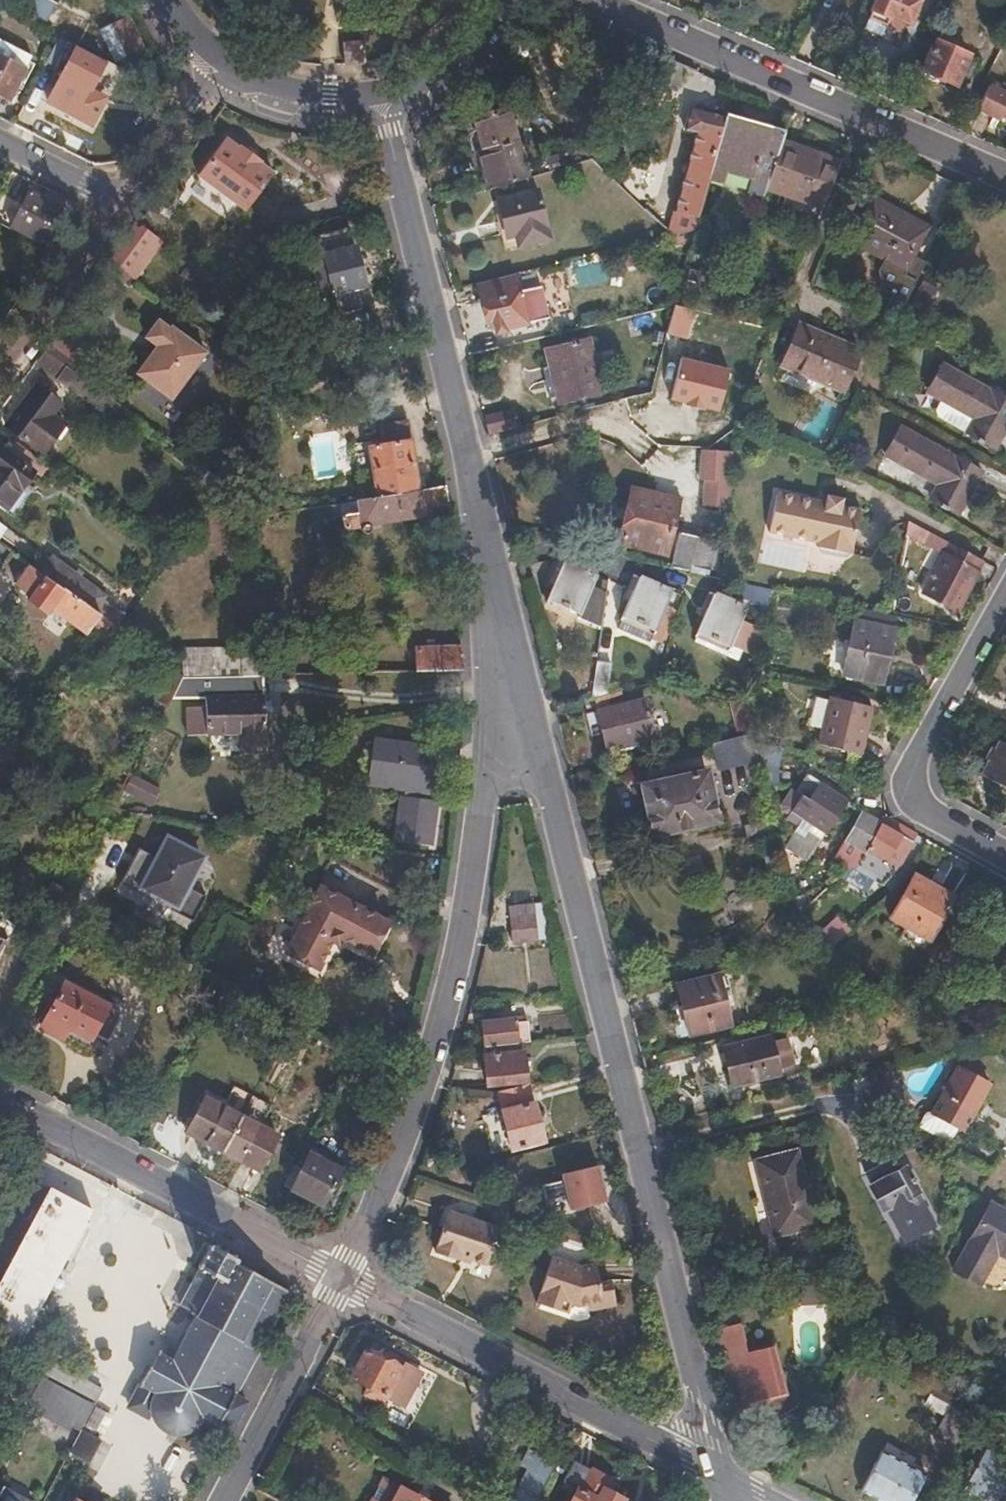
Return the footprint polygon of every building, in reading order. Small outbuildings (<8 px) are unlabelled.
[(57,2),(53,0),(35,0),(25,18),(42,26),(57,2)] [(923,0),(875,0),(872,8),(873,9),(866,27),(883,35),(887,24),(902,31),(905,22),(913,25),(923,0)] [(144,46),(128,16),(100,31),(115,61),(144,46)] [(961,73),(965,61),(969,53),(954,46),(955,41),(938,33),(922,71),(926,73),(924,77),(937,83),(940,78),(955,85),(961,73)] [(371,58),(368,36),(346,38),(349,62),(371,58)] [(33,54),(0,37),(0,94),(10,99),(33,54)] [(92,91),(106,64),(77,48),(50,102),(76,116),(90,90),(92,91)] [(970,76),(974,65),(965,61),(961,73),(970,76)] [(638,94),(626,85),(623,89),(634,97),(634,98),(638,94)] [(991,87),(980,108),(995,117),(997,112),(1005,117),(1005,94),(991,87)] [(97,93),(90,90),(76,116),(94,126),(104,105),(94,101),(97,93)] [(714,155),(726,114),(727,109),(694,99),(688,120),(697,123),(688,162),(675,209),(698,215),(709,176),(714,155)] [(528,178),(510,109),(475,119),(485,151),(481,153),(491,189),(528,178)] [(769,183),(783,142),(786,133),(726,114),(714,155),(709,176),(724,180),(727,169),(769,183)] [(246,209),(274,172),(260,161),(261,159),(241,144),(240,146),(225,136),(198,173),(246,209)] [(826,208),(844,162),(783,142),(769,183),(767,188),(826,208)] [(40,243),(59,207),(29,191),(11,227),(40,243)] [(550,241),(539,192),(499,201),(508,238),(516,237),(518,249),(550,241)] [(914,255),(930,225),(873,194),(850,239),(906,269),(882,314),(894,320),(925,261),(914,255)] [(694,228),(698,215),(675,209),(671,221),(669,230),(673,233),(694,228)] [(671,221),(657,210),(653,214),(669,230),(671,221)] [(149,255),(159,242),(135,224),(108,260),(126,273),(143,251),(149,255)] [(367,307),(350,227),(317,235),(322,257),(303,261),(302,258),(297,259),(296,261),(294,264),(295,270),(298,269),(302,286),(299,287),(300,288),(300,291),(301,293),(301,294),(302,295),(304,297),(305,298),(311,297),(310,293),(329,289),(335,313),(367,307)] [(640,263),(637,249),(622,252),(624,266),(640,263)] [(110,296),(126,273),(108,260),(91,282),(110,296)] [(525,322),(519,290),(512,291),(508,274),(484,280),(487,297),(481,299),(486,322),(491,321),(493,330),(525,322)] [(696,311),(676,305),(667,333),(688,339),(696,311)] [(173,397),(206,350),(171,326),(170,327),(158,319),(146,336),(157,344),(160,346),(154,354),(151,353),(137,372),(173,397)] [(863,348),(801,323),(785,362),(847,388),(863,348)] [(602,392),(588,337),(543,348),(557,404),(602,392)] [(56,357),(62,348),(49,340),(43,348),(56,357)] [(154,354),(160,346),(157,344),(151,353),(154,354)] [(71,368),(56,357),(43,348),(31,364),(55,381),(57,378),(87,400),(97,387),(71,368)] [(77,360),(62,348),(56,357),(71,368),(77,360)] [(731,369),(681,357),(670,399),(687,403),(686,406),(705,410),(706,408),(721,411),(731,369)] [(1005,431),(1005,395),(983,382),(945,363),(929,392),(977,418),(971,430),(982,436),(980,440),(987,445),(989,440),(998,445),(1005,431)] [(33,419),(50,396),(33,383),(5,424),(43,453),(55,436),(33,419)] [(514,424),(511,409),(486,415),(489,430),(514,424)] [(416,490),(412,464),(405,423),(383,426),(385,445),(351,450),(355,473),(358,472),(362,493),(355,494),(356,500),(416,490)] [(961,512),(985,470),(941,445),(902,424),(885,453),(912,467),(940,483),(933,497),(945,504),(943,508),(948,511),(951,507),(961,512)] [(42,459),(9,435),(0,446),(0,506),(5,510),(19,490),(42,459)] [(726,506),(731,450),(700,447),(696,477),(701,477),(699,504),(726,506)] [(441,509),(440,504),(448,503),(445,485),(416,490),(356,500),(352,500),(354,512),(340,514),(343,529),(356,527),(357,529),(358,531),(359,532),(361,533),(362,533),(364,533),(366,532),(367,531),(368,530),(369,528),(370,527),(370,524),(378,523),(409,518),(423,515),(423,513),(441,509)] [(665,551),(679,497),(634,486),(626,519),(621,542),(665,551)] [(857,533),(862,508),(843,504),(844,497),(830,494),(828,500),(780,489),(772,530),(804,536),(820,540),(819,545),(823,551),(847,557),(853,553),(857,533)] [(19,490),(5,510),(13,516),(27,496),(19,490)] [(970,587),(979,570),(977,569),(983,557),(950,539),(928,527),(922,539),(941,549),(917,593),(955,614),(970,587)] [(712,568),(718,540),(683,532),(674,565),(690,569),(691,563),(712,568)] [(111,599),(51,555),(40,571),(70,593),(101,615),(111,599)] [(591,587),(597,576),(559,558),(552,570),(558,574),(548,595),(602,623),(606,595),(591,587)] [(101,615),(70,593),(40,571),(29,563),(15,582),(32,594),(29,599),(49,614),(52,609),(86,633),(95,621),(106,629),(111,622),(101,615)] [(654,627),(670,592),(634,575),(627,588),(633,591),(623,611),(654,627)] [(728,643),(746,609),(709,591),(702,604),(709,608),(698,627),(728,643)] [(133,599),(121,592),(112,605),(122,613),(133,599)] [(893,681),(909,617),(888,613),(871,609),(855,671),(893,681)] [(654,627),(623,611),(617,624),(647,640),(654,627)] [(461,660),(461,645),(416,647),(416,671),(461,670),(461,660)] [(300,673),(300,658),(299,647),(240,648),(241,675),(280,674),(300,673)] [(241,675),(240,648),(208,649),(209,676),(237,675),(241,675)] [(209,676),(208,649),(185,649),(185,676),(209,676)] [(610,663),(595,661),(589,696),(594,695),(605,693),(610,663)] [(174,697),(185,676),(169,665),(164,673),(171,678),(158,700),(168,708),(174,697)] [(253,731),(252,694),(238,694),(237,675),(209,676),(185,676),(174,697),(200,696),(201,731),(253,731)] [(651,734),(643,703),(647,701),(644,692),(627,697),(628,700),(625,701),(622,688),(605,693),(594,695),(605,746),(651,734)] [(855,751),(867,703),(826,693),(815,741),(855,751)] [(751,728),(745,702),(744,702),(727,698),(737,732),(751,728)] [(756,750),(754,741),(752,731),(724,738),(729,756),(756,750)] [(422,763),(424,741),(378,734),(376,756),(386,757),(383,781),(406,785),(405,794),(402,793),(396,837),(430,843),(433,823),(437,798),(428,797),(429,788),(432,789),(435,765),(422,763)] [(1001,738),(982,774),(1005,787),(1005,741),(1001,738)] [(772,765),(777,747),(754,741),(756,750),(760,762),(772,765)] [(383,781),(386,757),(376,756),(373,779),(383,781)] [(717,818),(707,769),(644,784),(654,833),(717,818)] [(848,799),(810,773),(784,811),(799,821),(786,841),(809,855),(848,799)] [(150,802),(158,787),(132,774),(122,793),(128,797),(131,792),(150,802)] [(104,826),(137,813),(113,809),(112,811),(104,825),(104,826)] [(778,834),(773,814),(741,823),(746,843),(778,834)] [(868,852),(883,826),(862,815),(847,840),(868,852)] [(907,851),(915,833),(888,818),(883,826),(868,852),(868,853),(861,865),(889,879),(894,874),(898,868),(901,861),(907,851)] [(190,884),(205,855),(172,837),(162,855),(142,844),(123,880),(143,891),(147,885),(178,901),(175,908),(195,919),(209,894),(190,884)] [(896,920),(919,877),(910,873),(886,915),(896,920)] [(922,947),(951,894),(919,877),(896,920),(906,925),(900,935),(922,947)] [(388,920),(321,885),(288,949),(320,966),(333,941),(339,944),(343,936),(360,946),(365,935),(377,941),(388,920)] [(538,939),(536,902),(511,904),(512,941),(538,939)] [(825,956),(851,930),(838,916),(810,943),(825,956)] [(372,952),(377,941),(365,935),(360,946),(372,952)] [(728,1022),(717,974),(677,983),(689,1032),(728,1022)] [(120,1014),(62,985),(54,1000),(49,997),(42,1011),(47,1013),(42,1024),(64,1036),(70,1024),(90,1034),(92,1029),(108,1038),(110,1033),(113,1034),(120,1020),(117,1019),(120,1014)] [(527,1042),(524,1017),(482,1021),(484,1046),(516,1043),(527,1042)] [(780,1067),(799,1062),(793,1035),(774,1040),(772,1036),(722,1048),(730,1084),(781,1071),(780,1067)] [(524,1080),(522,1050),(516,1050),(516,1043),(484,1046),(482,1046),(486,1085),(524,1080)] [(965,1127),(991,1080),(959,1062),(932,1109),(963,1126),(965,1127)] [(544,1140),(530,1085),(498,1093),(511,1147),(544,1140)] [(222,1150),(241,1114),(205,1095),(186,1130),(222,1150)] [(963,1126),(932,1109),(923,1127),(953,1144),(963,1126)] [(259,1169),(277,1134),(241,1114),(222,1150),(259,1169)] [(324,1159),(328,1153),(314,1145),(311,1152),(324,1159)] [(812,1214),(797,1150),(754,1161),(763,1199),(766,1199),(773,1224),(812,1214)] [(326,1205),(343,1169),(324,1159),(311,1152),(292,1188),(326,1205)] [(908,1205),(922,1198),(905,1166),(874,1183),(904,1238),(921,1229),(908,1205)] [(598,1167),(563,1175),(572,1210),(606,1202),(598,1167)] [(78,1227),(91,1204),(47,1180),(29,1213),(7,1253),(0,1266),(0,1323),(20,1335),(78,1227)] [(989,1200),(987,1206),(1005,1217),(1005,1210),(989,1200)] [(987,1206),(964,1245),(952,1267),(978,1281),(996,1249),(1005,1255),(1005,1217),(987,1206)] [(482,1264),(495,1231),(445,1212),(432,1246),(434,1247),(431,1252),(452,1259),(454,1254),(482,1264)] [(815,1224),(812,1214),(773,1224),(775,1233),(815,1224)] [(184,1303),(198,1310),(196,1315),(199,1317),(189,1336),(186,1335),(184,1339),(186,1340),(176,1361),(157,1351),(141,1382),(143,1383),(131,1406),(149,1415),(159,1395),(156,1405),(157,1409),(158,1414),(160,1419),(163,1423),(166,1426),(170,1428),(174,1430),(178,1431),(181,1431),(186,1431),(190,1430),(194,1429),(199,1426),(202,1423),(204,1420),(206,1418),(223,1425),(233,1430),(250,1399),(239,1393),(283,1312),(295,1289),(236,1258),(237,1254),(213,1243),(201,1266),(203,1267),(184,1303)] [(599,1284),(595,1263),(584,1265),(583,1267),(553,1257),(538,1301),(558,1309),(561,1302),(571,1306),(579,1308),(590,1306),(592,1313),(615,1307),(611,1281),(599,1284)] [(820,1299),(820,1269),(800,1270),(801,1299),(820,1299)] [(568,1312),(571,1306),(561,1302),(558,1309),(568,1312)] [(785,1389),(774,1344),(746,1351),(739,1322),(725,1325),(724,1318),(713,1320),(725,1369),(737,1417),(760,1412),(756,1395),(785,1389)] [(386,1392),(401,1363),(366,1345),(351,1374),(368,1383),(364,1390),(382,1401),(386,1392)] [(405,1402),(423,1366),(405,1356),(401,1363),(386,1392),(405,1402)] [(56,1382),(62,1369),(49,1362),(42,1374),(56,1382)] [(29,1398),(41,1374),(26,1366),(13,1390),(29,1398)] [(101,1389),(62,1369),(56,1382),(86,1397),(94,1402),(101,1389)] [(71,1426),(86,1397),(56,1382),(42,1374),(41,1374),(29,1398),(26,1402),(71,1426)] [(952,1405),(959,1391),(941,1382),(933,1395),(952,1405)] [(952,1405),(933,1395),(930,1393),(925,1403),(947,1415),(952,1405)] [(953,1447),(971,1415),(952,1405),(947,1415),(935,1437),(953,1447)] [(88,1461),(99,1439),(80,1429),(69,1451),(88,1461)] [(556,1460),(527,1445),(510,1479),(517,1483),(508,1500),(510,1500),(535,1500),(537,1496),(556,1460)] [(925,1473),(880,1448),(858,1489),(880,1500),(910,1500),(925,1473)] [(992,1453),(982,1448),(967,1476),(961,1488),(968,1492),(986,1500),(1004,1500),(1005,1498),(1005,1461),(992,1453)] [(627,1495),(613,1487),(606,1483),(610,1475),(593,1466),(583,1486),(580,1484),(571,1500),(624,1500),(627,1495)] [(613,1487),(618,1479),(610,1475),(606,1483),(613,1487)] [(384,1477),(371,1500),(428,1500),(384,1477)] [(264,1496),(267,1491),(258,1486),(256,1492),(264,1496)]
